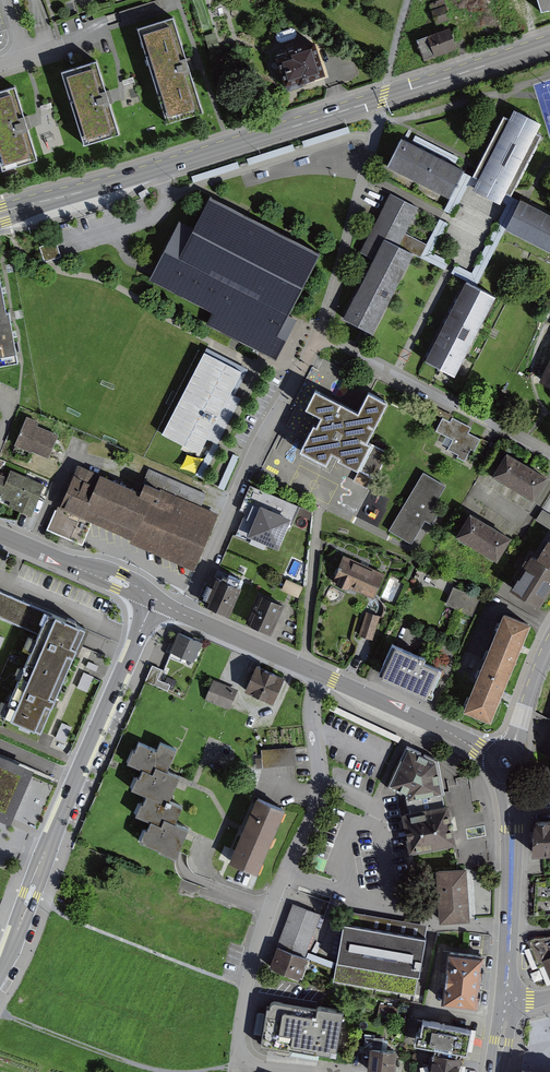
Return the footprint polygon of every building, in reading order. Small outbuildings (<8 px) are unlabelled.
[(437,20),(452,15),(447,0),(430,0),(437,20)] [(549,6),(549,0),(538,0),(541,9),(549,6)] [(168,126),(204,115),(174,18),(138,29),(168,126)] [(418,36),(425,56),(460,44),(453,24),(418,36)] [(270,65),(282,99),(324,85),(313,51),(270,65)] [(84,147),(119,136),(97,62),(61,73),(84,147)] [(37,161),(15,88),(0,92),(0,166),(2,172),(37,161)] [(473,188),(499,201),(505,190),(512,193),(541,134),(535,131),(541,120),(516,107),(510,117),(504,114),(478,164),(474,173),(479,176),(473,188)] [(401,136),(386,165),(448,197),(463,168),(401,136)] [(419,209),(390,194),(359,253),(373,261),(342,317),(374,335),(404,275),(415,255),(399,248),(419,209)] [(288,312),(319,251),(208,195),(194,224),(179,216),(148,277),(211,309),(205,322),(275,357),(296,316),(288,312)] [(521,199),(506,229),(549,251),(549,213),(521,199)] [(467,281),(426,361),(455,375),(495,296),(467,281)] [(0,303),(0,377),(14,374),(0,303)] [(243,375),(204,355),(162,439),(201,457),(243,375)] [(538,381),(549,388),(549,361),(538,381)] [(387,413),(365,403),(353,422),(311,401),(301,421),(312,427),(294,462),(326,479),(330,470),(357,483),(371,455),(366,452),(387,413)] [(12,446),(47,460),(59,430),(24,417),(12,446)] [(478,442),(440,424),(426,457),(464,474),(478,442)] [(196,566),(219,508),(203,500),(208,487),(149,462),(142,477),(80,453),(61,502),(54,500),(45,520),(71,531),(77,515),(196,566)] [(42,479),(0,462),(0,495),(30,508),(42,479)] [(546,488),(504,462),(488,489),(530,514),(546,488)] [(449,488),(425,473),(390,530),(414,545),(428,522),(435,527),(443,514),(436,510),(449,488)] [(226,550),(276,569),(296,515),(247,497),(226,550)] [(549,530),(549,501),(538,523),(549,530)] [(508,546),(467,524),(453,551),(494,573),(508,546)] [(549,606),(549,545),(547,542),(509,599),(540,620),(549,606)] [(382,585),(340,565),(327,592),(368,612),(382,585)] [(394,601),(402,583),(392,578),(384,597),(394,601)] [(207,606),(235,617),(246,590),(219,579),(207,606)] [(287,579),(283,590),(301,595),(304,584),(287,579)] [(476,612),(481,595),(453,587),(448,604),(476,612)] [(0,595),(0,627),(27,639),(0,699),(0,723),(37,740),(83,630),(0,595)] [(284,606),(259,595),(247,621),(272,632),(284,606)] [(380,620),(366,615),(358,637),(365,639),(372,641),(380,620)] [(505,616),(480,671),(508,683),(532,628),(505,616)] [(184,656),(193,660),(202,641),(179,631),(168,656),(181,662),(184,656)] [(374,687),(426,712),(443,678),(390,653),(374,687)] [(154,666),(147,682),(167,691),(170,684),(157,679),(161,670),(154,666)] [(245,690),(273,702),(283,678),(256,666),(245,690)] [(460,721),(488,733),(502,696),(508,683),(480,671),(464,712),(460,721)] [(87,672),(81,686),(89,690),(95,675),(87,672)] [(206,696),(229,706),(236,689),(213,679),(206,696)] [(297,744),(262,747),(264,764),(298,761),(297,744)] [(133,845),(170,864),(183,833),(170,828),(177,813),(164,805),(175,781),(162,774),(171,756),(154,746),(150,753),(133,745),(123,767),(134,772),(125,793),(139,800),(128,819),(141,826),(133,845)] [(411,850),(453,841),(443,791),(437,758),(406,745),(388,788),(407,797),(400,800),(411,850)] [(0,757),(0,827),(3,828),(29,770),(0,757)] [(231,861),(255,872),(284,805),(259,795),(244,829),(231,861)] [(531,832),(533,869),(549,868),(549,830),(531,832)] [(437,917),(469,915),(465,863),(433,865),(437,917)] [(319,922),(288,910),(263,976),(294,987),(319,922)] [(413,1003),(423,943),(337,929),(327,989),(413,1003)] [(536,952),(549,984),(549,946),(536,952)] [(473,1010),(479,956),(442,952),(436,1006),(473,1010)] [(262,1009),(255,1052),(287,1058),(290,1055),(333,1062),(339,1013),(309,1008),(307,1011),(266,1007),(262,1009)] [(420,1044),(474,1053),(475,1042),(478,1026),(424,1017),(420,1044)] [(402,1048),(379,1045),(375,1071),(399,1071),(402,1048)] [(466,1057),(437,1053),(434,1071),(463,1071),(466,1057)] [(422,1062),(422,1071),(430,1071),(431,1063),(422,1062)]
